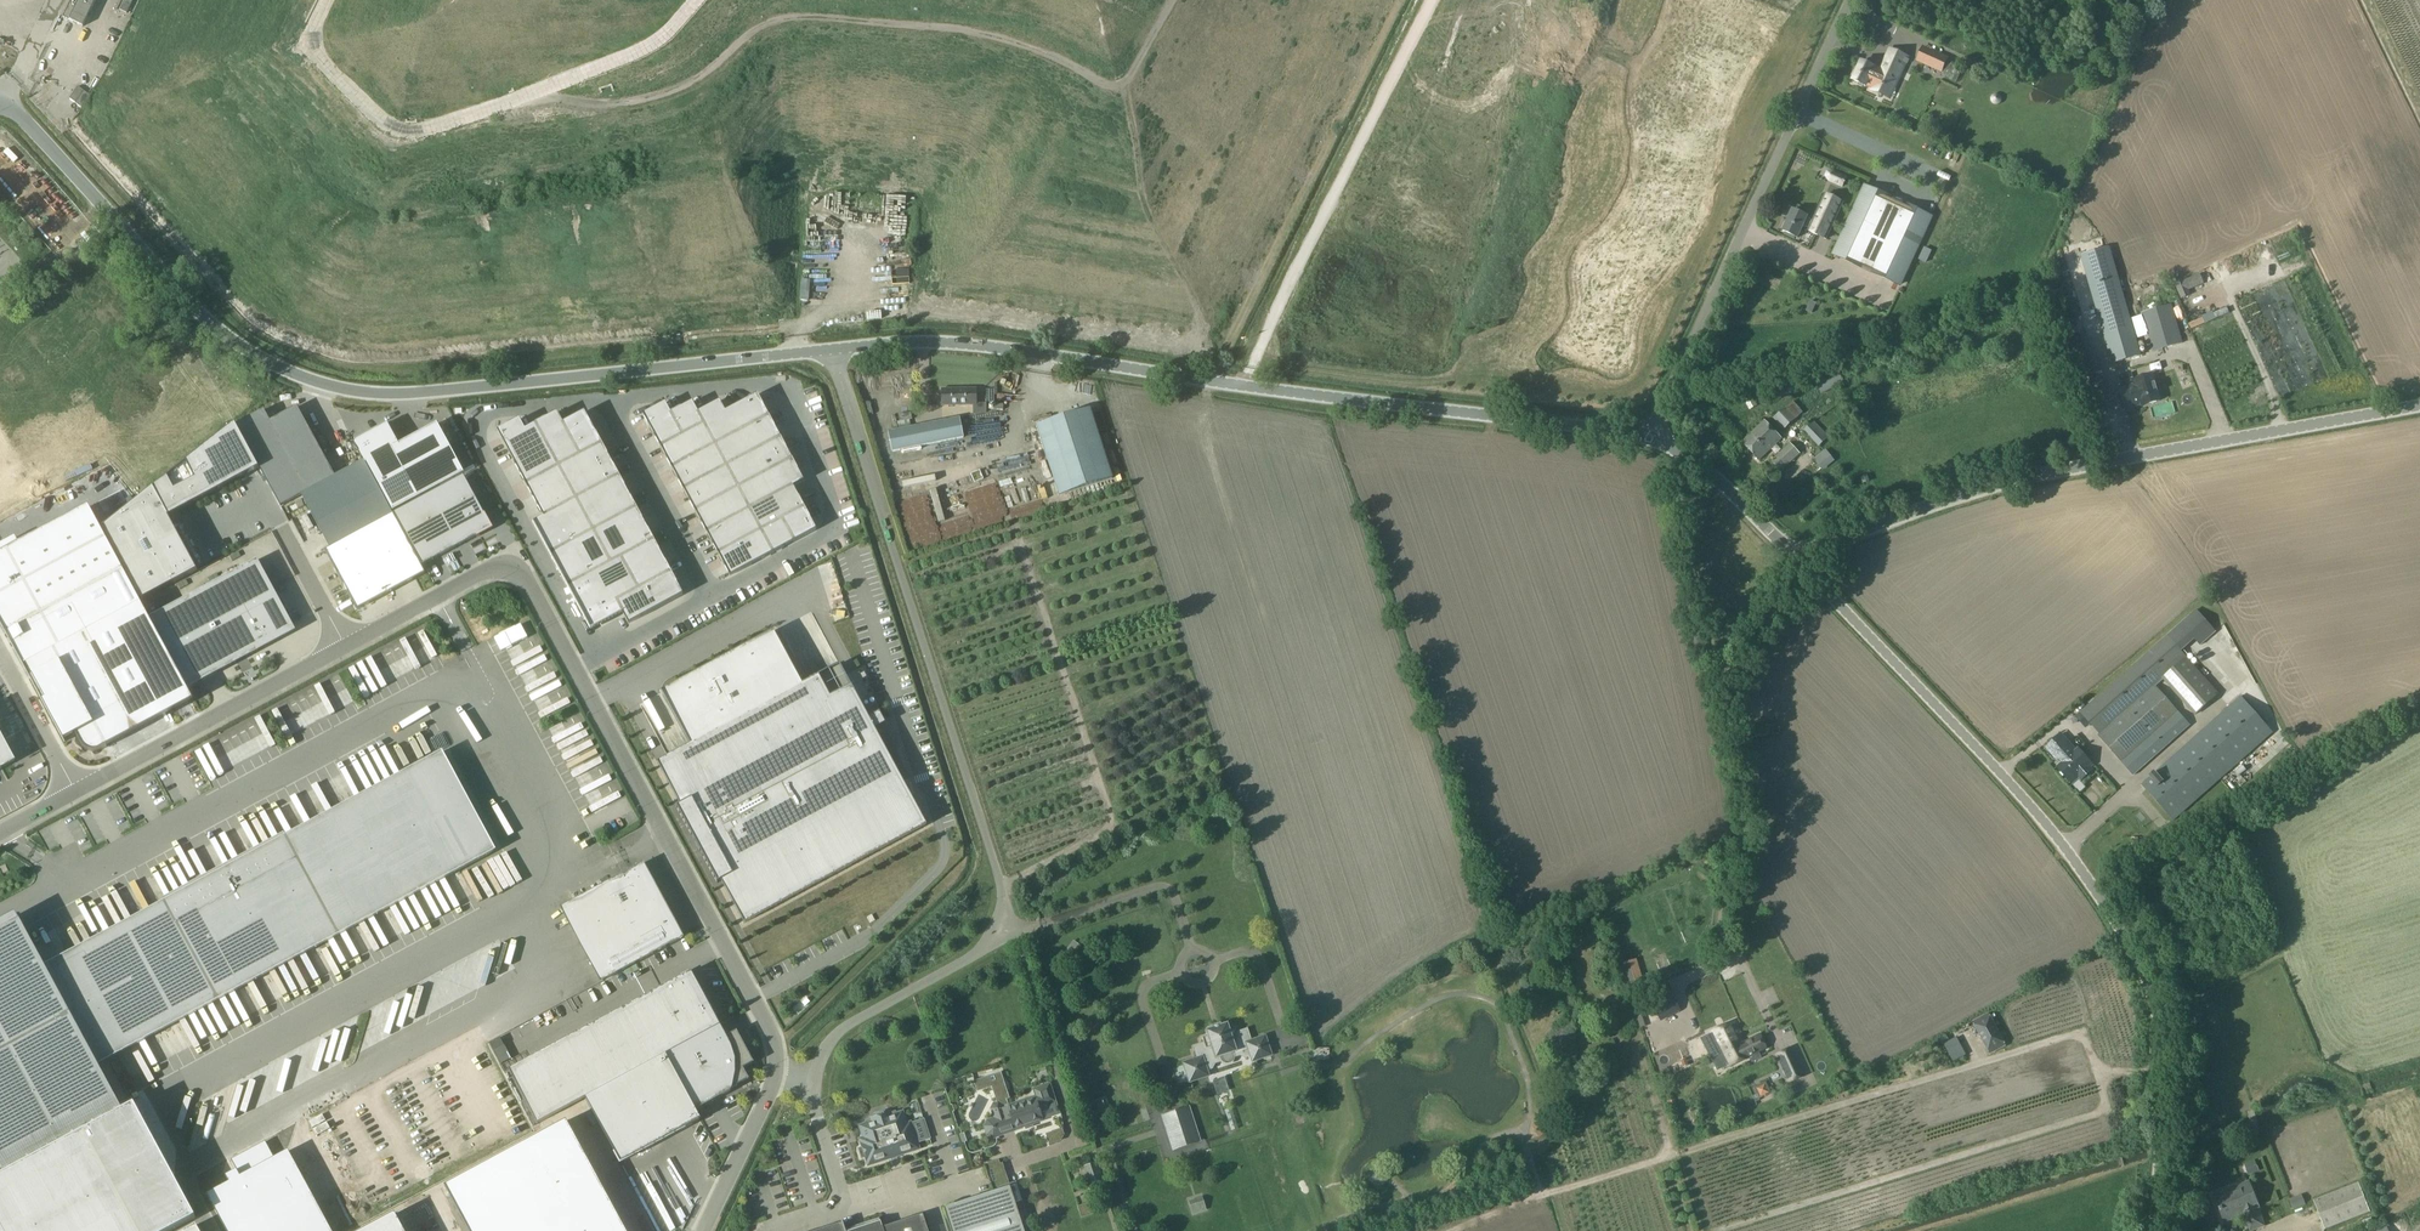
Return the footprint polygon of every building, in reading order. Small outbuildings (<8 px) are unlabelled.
[(63,17),(83,26),(95,0),(71,0),(63,17)] [(1876,82),(1893,90),(1908,58),(1889,49),(1880,71),(1874,69),(1874,68),(1861,62),(1853,80),(1866,86),(1874,89),(1876,82)] [(1929,50),(1923,63),(1942,71),(1948,59),(1929,50)] [(1948,63),(1941,76),(1956,83),(1962,70),(1948,63)] [(1843,187),(1847,177),(1827,170),(1824,177),(1828,178),(1827,181),(1843,187)] [(1833,255),(1861,267),(1893,199),(1865,186),(1833,255)] [(800,189),(801,202),(814,201),(813,189),(800,189)] [(1793,210),(1783,231),(1797,238),(1803,226),(1809,229),(1808,231),(1826,240),(1843,203),(1825,194),(1812,221),(1806,218),(1807,216),(1793,210)] [(1873,273),(1902,286),(1934,218),(1905,205),(1873,273)] [(2109,247),(2080,255),(2112,364),(2141,355),(2109,247)] [(72,263),(60,272),(64,278),(76,270),(72,263)] [(1764,270),(1761,274),(1775,282),(1777,277),(1764,270)] [(2188,291),(2203,284),(2199,275),(2197,276),(2195,271),(2181,277),(2183,281),(2174,285),(2181,300),(2190,296),(2188,291)] [(2152,352),(2183,343),(2172,304),(2141,313),(2152,352)] [(2220,311),(2206,316),(2209,322),(2222,317),(2220,311)] [(2050,317),(2057,335),(2076,328),(2072,319),(2064,322),(2061,313),(2050,317)] [(41,321),(32,332),(41,340),(51,329),(41,321)] [(2195,322),(2182,326),(2184,332),(2197,328),(2195,322)] [(2075,376),(2099,367),(2085,330),(2061,339),(2075,376)] [(2075,378),(2082,397),(2108,388),(2102,369),(2075,378)] [(1820,394),(1843,382),(1837,372),(1815,383),(1820,394)] [(2133,378),(2125,380),(2127,387),(2119,389),(2125,409),(2141,404),(2141,403),(2145,402),(2145,405),(2160,401),(2157,391),(2160,391),(2157,383),(2155,383),(2152,374),(2133,380),(2133,378)] [(976,405),(975,389),(942,389),(942,405),(976,405)] [(665,403),(642,415),(729,576),(826,524),(757,394),(725,412),(719,401),(698,413),(692,402),(681,408),(671,413),(665,403)] [(1747,407),(1753,404),(1749,397),(1743,400),(1747,407)] [(1784,429),(1795,419),(1803,412),(1794,401),(1785,408),(1774,418),(1784,429)] [(264,409),(236,425),(247,446),(280,507),(301,496),(330,548),(364,530),(335,477),(297,406),(276,418),(270,421),(264,409)] [(1089,409),(1036,426),(1058,496),(1112,478),(1089,409)] [(2110,409),(2097,411),(2099,432),(2113,431),(2110,409)] [(497,431),(496,431),(543,517),(532,523),(590,630),(622,613),(628,624),(683,594),(584,412),(563,423),(557,413),(546,419),(546,418),(535,424),(525,430),(519,419),(508,425),(497,431)] [(66,435),(61,429),(77,415),(75,413),(43,441),(65,466),(78,455),(63,437),(66,435)] [(891,452),(963,438),(959,417),(887,431),(891,452)] [(1742,442),(1759,460),(1781,439),(1764,421),(1742,442)] [(1803,431),(1819,447),(1828,437),(1813,421),(1803,431)] [(387,423),(354,441),(393,512),(464,473),(437,423),(399,444),(387,423)] [(235,424),(101,529),(140,602),(197,571),(168,517),(259,468),(235,424)] [(1781,472),(1800,454),(1790,443),(1771,461),(1781,472)] [(1814,459),(1823,470),(1835,461),(1826,450),(1814,459)] [(963,472),(973,469),(971,461),(960,464),(963,472)] [(941,464),(941,472),(953,471),(953,463),(941,464)] [(463,471),(465,474),(475,468),(473,465),(463,471)] [(974,470),(938,481),(936,473),(885,488),(892,511),(978,486),(974,470)] [(1863,484),(1869,481),(1868,475),(1860,478),(1863,484)] [(463,476),(393,514),(422,566),(491,528),(463,476)] [(149,618),(140,602),(101,529),(89,506),(0,554),(0,597),(2,596),(18,626),(7,633),(13,645),(25,639),(57,696),(45,703),(64,739),(75,733),(81,743),(82,745),(85,748),(88,749),(90,750),(93,751),(96,751),(99,750),(101,750),(103,748),(107,746),(101,735),(174,696),(158,664),(170,657),(166,649),(149,618)] [(330,548),(324,551),(356,611),(425,574),(422,569),(423,568),(422,566),(393,514),(364,530),(330,548)] [(274,550),(149,618),(190,688),(258,650),(255,645),(292,625),(311,616),(274,550)] [(2214,632),(2195,610),(2180,623),(2194,638),(2199,645),(2214,632)] [(2080,712),(2100,734),(2154,686),(2162,679),(2186,658),(2166,636),(2080,712)] [(2218,694),(2186,658),(2162,679),(2194,715),(2218,694)] [(838,663),(653,764),(742,923),(925,825),(876,730),(887,722),(879,709),(867,716),(838,663)] [(2177,711),(2154,686),(2100,734),(2098,735),(2121,761),(2177,711)] [(2240,696),(2141,784),(2173,821),(2272,733),(2240,696)] [(2133,775),(2189,725),(2177,711),(2121,761),(2133,775)] [(1755,737),(1779,734),(1778,723),(1754,726),(1755,737)] [(2045,748),(2056,761),(2059,759),(2062,763),(2057,768),(2071,784),(2079,778),(2081,780),(2092,770),(2090,768),(2092,765),(2078,749),(2073,753),(2070,749),(2072,747),(2061,734),(2045,748)] [(12,763),(0,740),(0,770),(12,763)] [(0,931),(0,1172),(2,1176),(0,1177),(0,1225),(3,1230),(170,1230),(202,1214),(180,1174),(162,1184),(122,1111),(118,1102),(97,1064),(458,869),(459,869),(407,773),(406,773),(45,968),(31,941),(19,920),(0,931)] [(679,940),(639,865),(564,905),(605,980),(679,940)] [(690,971),(508,1070),(537,1124),(666,1055),(720,1025),(690,971)] [(1661,1018),(1678,1009),(1669,992),(1652,1001),(1661,1018)] [(801,1003),(805,1006),(810,1002),(806,998),(801,1003)] [(1988,1014),(1973,1022),(1990,1053),(2005,1046),(1988,1014)] [(1234,1056),(1235,1055),(1236,1056),(1244,1058),(1248,1057),(1251,1064),(1272,1057),(1264,1034),(1249,1040),(1246,1029),(1235,1032),(1233,1027),(1227,1030),(1226,1026),(1221,1027),(1219,1022),(1209,1025),(1210,1028),(1204,1030),(1206,1036),(1201,1038),(1203,1042),(1191,1046),(1195,1057),(1180,1062),(1187,1084),(1209,1077),(1207,1071),(1211,1069),(1215,1062),(1216,1062),(1218,1062),(1225,1065),(1228,1065),(1230,1064),(1232,1062),(1233,1061),(1233,1057),(1233,1056),(1234,1056)] [(1764,1048),(1758,1036),(1744,1043),(1735,1022),(1708,1033),(1726,1068),(1764,1048)] [(720,1025),(666,1055),(696,1110),(730,1092),(731,1088),(738,1084),(748,1079),(743,1069),(753,1063),(736,1031),(726,1037),(720,1025)] [(1651,1044),(1654,1054),(1669,1050),(1667,1040),(1651,1044)] [(1776,1055),(1782,1068),(1784,1067),(1788,1076),(1786,1077),(1788,1082),(1803,1076),(1790,1048),(1776,1055)] [(666,1055),(585,1098),(620,1163),(700,1119),(696,1110),(666,1055)] [(985,1122),(982,1127),(985,1136),(988,1137),(997,1134),(1015,1128),(1042,1120),(1039,1110),(1049,1107),(1049,1105),(1053,1100),(1050,1087),(1045,1085),(1035,1088),(1032,1093),(1034,1099),(1035,1101),(1026,1104),(1025,1101),(1016,1105),(1009,1108),(1006,1099),(1009,1098),(1004,1083),(991,1087),(997,1103),(993,1104),(991,1108),(994,1119),(992,1119),(985,1122)] [(1752,1100),(1763,1095),(1759,1084),(1747,1089),(1752,1100)] [(960,1132),(954,1134),(939,1090),(924,1096),(919,1096),(919,1099),(934,1144),(934,1161),(962,1160),(958,1147),(958,1145),(968,1142),(968,1132),(960,1132)] [(974,1090),(964,1116),(975,1121),(986,1094),(974,1090)] [(1674,1104),(1671,1095),(1664,1097),(1668,1107),(1674,1104)] [(1092,1101),(1093,1112),(1103,1111),(1102,1099),(1092,1101)] [(1200,1143),(1188,1107),(1160,1116),(1171,1152),(1200,1143)] [(862,1144),(867,1160),(873,1163),(888,1158),(892,1160),(897,1159),(899,1155),(914,1150),(917,1144),(911,1128),(906,1125),(903,1117),(898,1114),(887,1117),(883,1115),(878,1117),(875,1121),(865,1125),(862,1130),(864,1138),(862,1144)] [(1532,1126),(1538,1138),(1556,1128),(1548,1116),(1532,1126)] [(444,1186),(468,1230),(626,1230),(566,1121),(444,1186)] [(1042,1133),(1053,1131),(1051,1123),(1040,1126),(1042,1133)] [(1041,1134),(1044,1145),(1058,1141),(1055,1131),(1041,1134)] [(207,1195),(227,1230),(331,1230),(288,1151),(274,1158),(265,1142),(231,1160),(237,1170),(226,1176),(229,1183),(207,1195)] [(835,1161),(846,1160),(844,1144),(833,1146),(835,1161)] [(1097,1162),(1082,1167),(1090,1190),(1105,1185),(1097,1162)] [(1378,1172),(1369,1181),(1378,1189),(1387,1180),(1378,1172)] [(958,1199),(951,1182),(934,1189),(941,1205),(958,1199)] [(2246,1215),(2243,1216),(2249,1230),(2251,1230),(2264,1226),(2257,1209),(2258,1208),(2248,1182),(2214,1196),(2223,1217),(2244,1209),(2246,1215)] [(2370,1213),(2358,1183),(2313,1201),(2324,1230),(2370,1213)] [(951,1230),(1024,1230),(1009,1187),(943,1208),(951,1230)] [(2287,1205),(2299,1206),(2300,1193),(2288,1192),(2287,1205)] [(1184,1202),(1188,1216),(1200,1213),(1196,1199),(1184,1202)] [(395,1213),(361,1230),(405,1230),(395,1213)] [(924,1213),(869,1230),(930,1230),(924,1213)]
